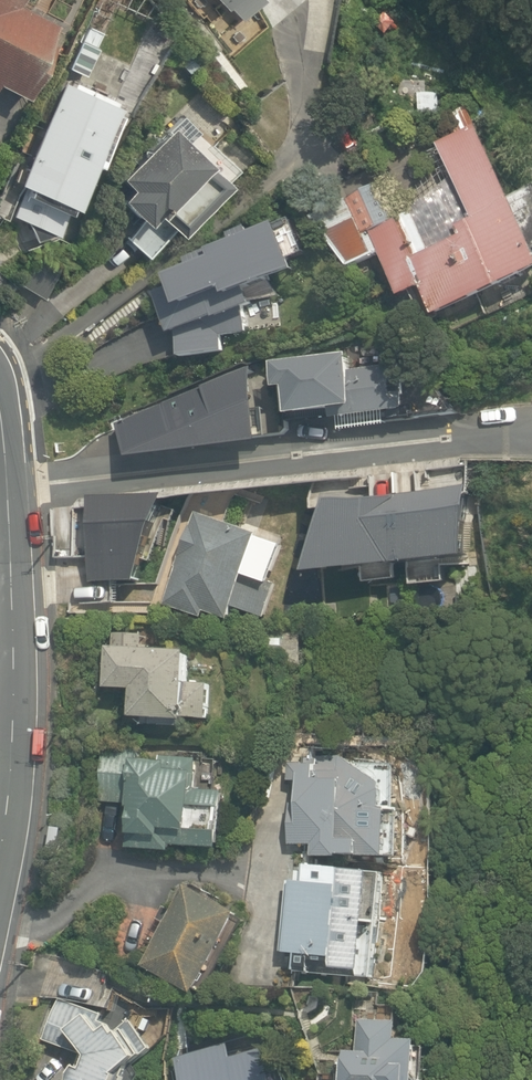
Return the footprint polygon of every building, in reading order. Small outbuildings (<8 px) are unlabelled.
[(1,93),(5,86),(37,101),(69,35),(16,10),(21,0),(0,0),(0,93),(1,93)] [(238,18),(259,0),(222,0),(238,18)] [(65,86),(10,220),(58,240),(72,206),(87,213),(129,112),(65,86)] [(413,112),(437,113),(438,97),(413,96),(413,112)] [(437,318),(531,274),(531,188),(511,197),(469,114),(454,121),(456,126),(452,127),(458,139),(440,147),(454,177),(397,220),(380,184),(345,200),(346,202),(310,219),(349,268),(380,254),(401,298),(423,288),(437,318)] [(531,139),(531,114),(523,119),(520,128),(525,137),(531,139)] [(122,238),(150,265),(172,242),(160,231),(177,213),(193,229),(224,196),(208,181),(216,173),(176,134),(133,178),(144,189),(127,207),(140,219),(122,238)] [(171,283),(152,290),(171,338),(177,336),(181,355),(225,349),(223,336),(249,332),(247,307),(255,304),(249,289),(299,268),(280,223),(251,235),(248,228),(234,234),(236,239),(190,258),(193,265),(168,276),(171,283)] [(332,411),(333,420),(406,411),(401,365),(353,371),(351,355),(275,364),(278,389),(282,389),(285,415),(291,414),(292,416),(332,411)] [(254,367),(121,422),(134,456),(265,441),(254,367)] [(398,494),(405,564),(471,557),(476,486),(398,494)] [(398,494),(338,500),(312,573),(405,564),(398,494)] [(171,498),(92,497),(91,582),(140,581),(171,498)] [(206,612),(232,621),(236,610),(267,620),(278,586),(272,584),(284,547),(261,539),(262,536),(195,514),(192,525),(189,525),(175,566),(178,567),(165,606),(203,619),(206,612)] [(275,664),(300,665),(301,634),(275,633),(275,664)] [(110,649),(109,689),(136,689),(135,718),(190,720),(192,651),(110,649)] [(231,753),(113,749),(111,808),(143,810),(141,853),(192,855),(192,845),(252,847),(254,794),(230,793),(231,753)] [(315,854),(386,859),(400,842),(401,807),(394,807),(395,766),(315,758),(304,759),(304,765),(289,763),(288,781),(299,782),(297,805),(293,805),(290,844),(315,846),(315,854)] [(297,971),(372,977),(382,872),(306,865),(306,871),(298,870),(297,882),(288,882),(282,951),(291,952),(290,965),(297,966),(297,971)] [(272,933),(211,900),(170,975),(232,1008),(272,933)] [(93,1061),(95,1079),(167,1079),(175,1071),(122,1019),(65,1005),(55,1049),(93,1061)] [(421,1041),(399,1040),(400,1022),(358,1020),(357,1052),(346,1052),(345,1074),(336,1074),(336,1079),(419,1079),(421,1041)] [(182,1079),(272,1079),(263,1050),(234,1058),(229,1044),(176,1059),(182,1079)]
